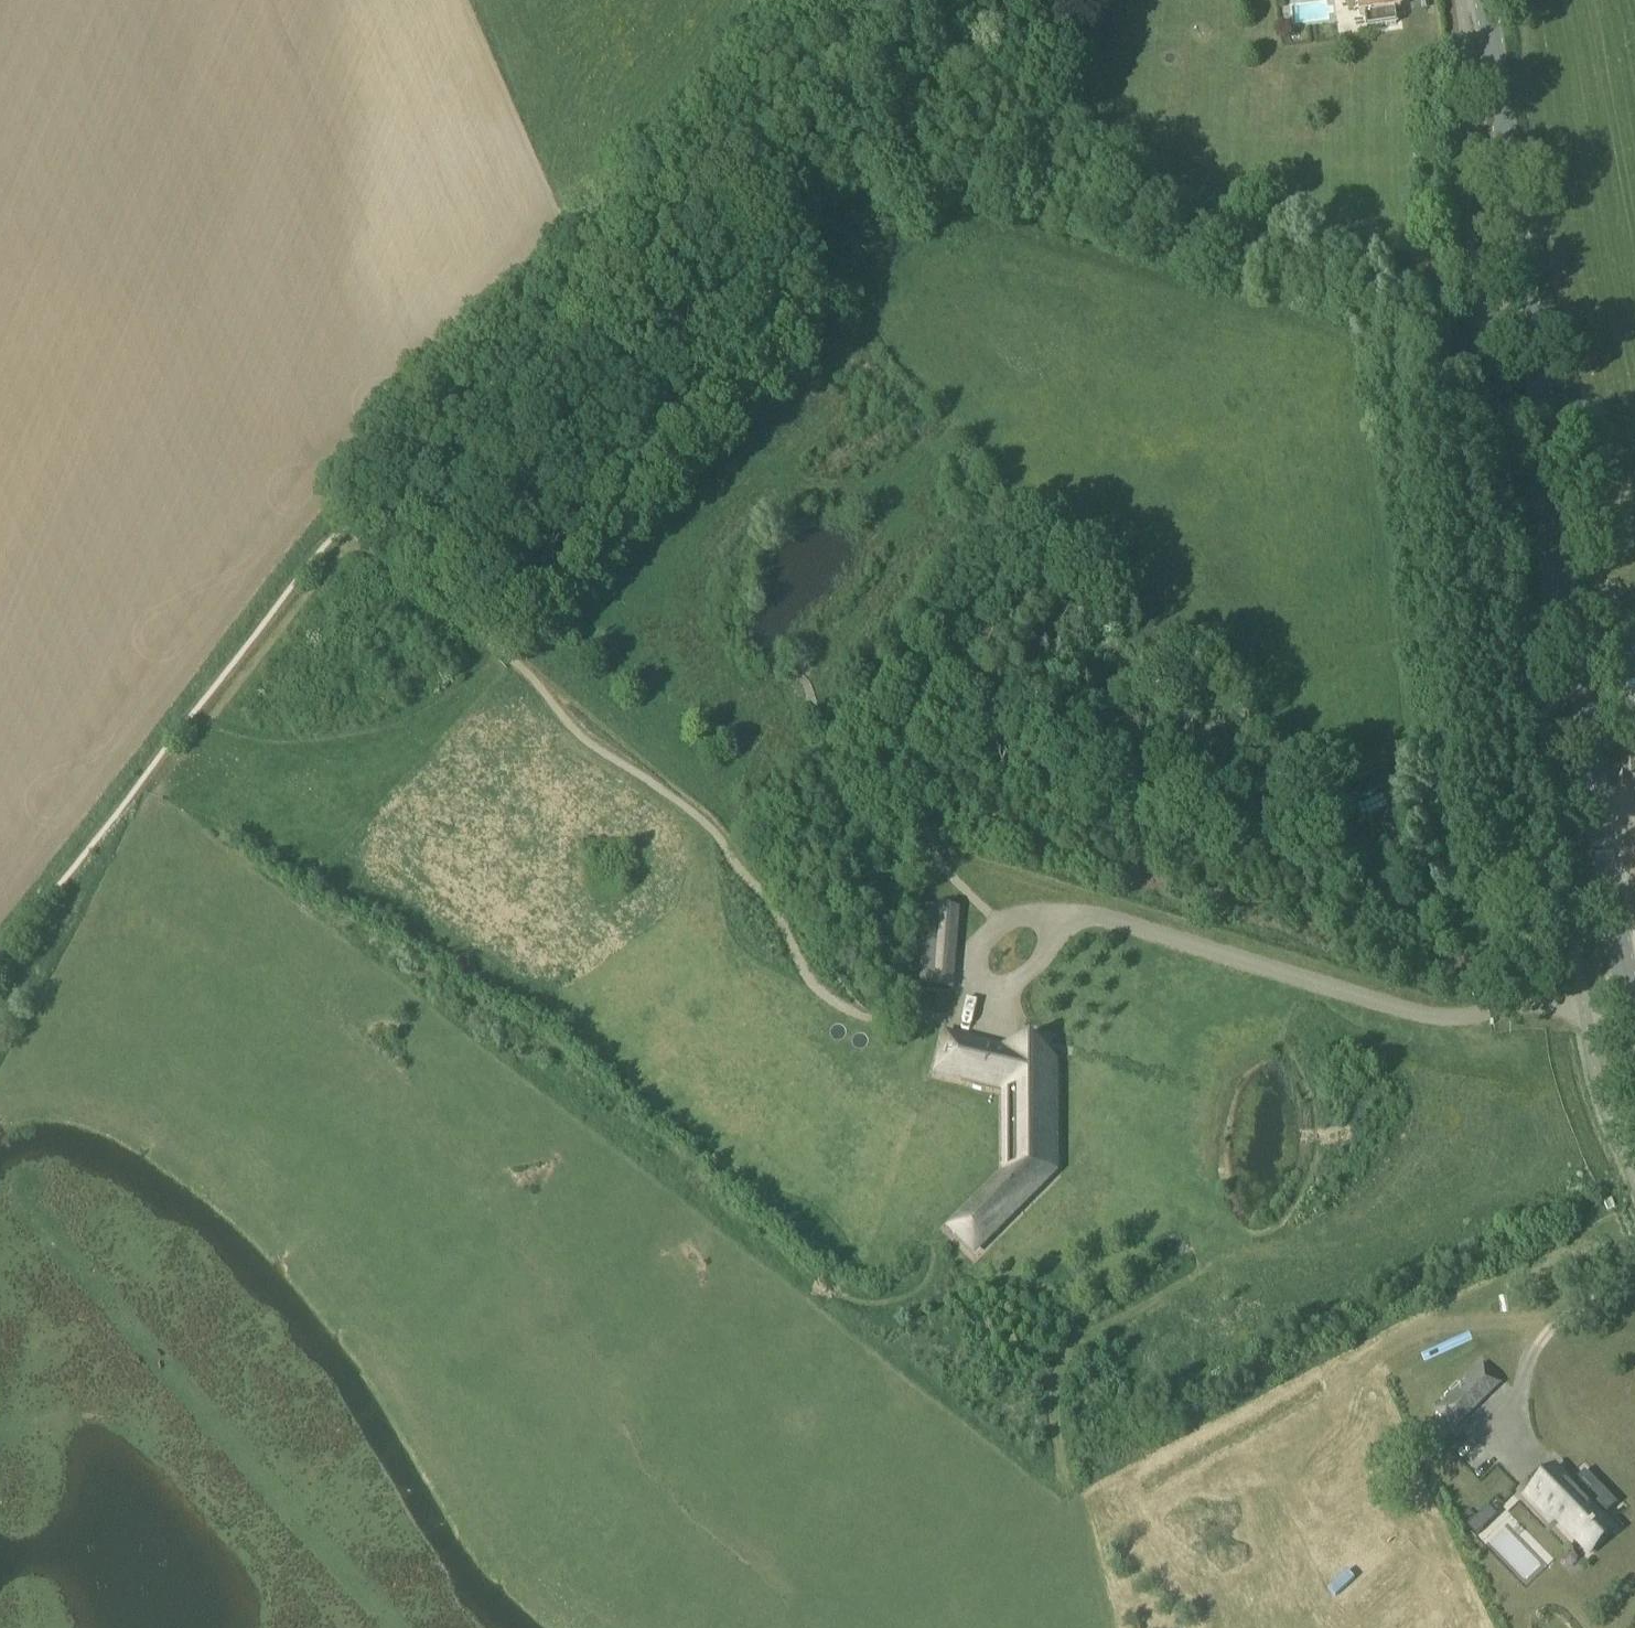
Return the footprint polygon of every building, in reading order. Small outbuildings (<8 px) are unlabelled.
[(1360,17),(1364,16),(1366,30),(1398,26),(1396,12),(1400,12),(1400,8),(1402,5),(1401,0),(1358,0),(1360,17)] [(1296,14),(1302,37),(1340,26),(1334,3),(1296,14)] [(957,912),(926,909),(922,958),(953,961),(957,912)] [(1061,1207),(1098,1200),(1076,1078),(1039,1085),(1041,1095),(1015,1093),(1016,1075),(932,1069),(930,1098),(1013,1105),(1013,1103),(1043,1106),(1056,1181),(1029,1194),(1026,1189),(913,1243),(925,1269),(1038,1214),(1036,1210),(1059,1199),(1061,1207)] [(1498,1386),(1481,1369),(1440,1409),(1457,1426),(1477,1406),(1498,1386)] [(1603,1521),(1603,1520),(1554,1470),(1528,1495),(1552,1520),(1554,1518),(1579,1544),(1589,1534),(1591,1536),(1595,1532),(1593,1530),(1603,1521)] [(1619,1500),(1623,1487),(1606,1481),(1601,1494),(1619,1500)] [(1476,1538),(1486,1529),(1477,1520),(1467,1529),(1476,1538)]
